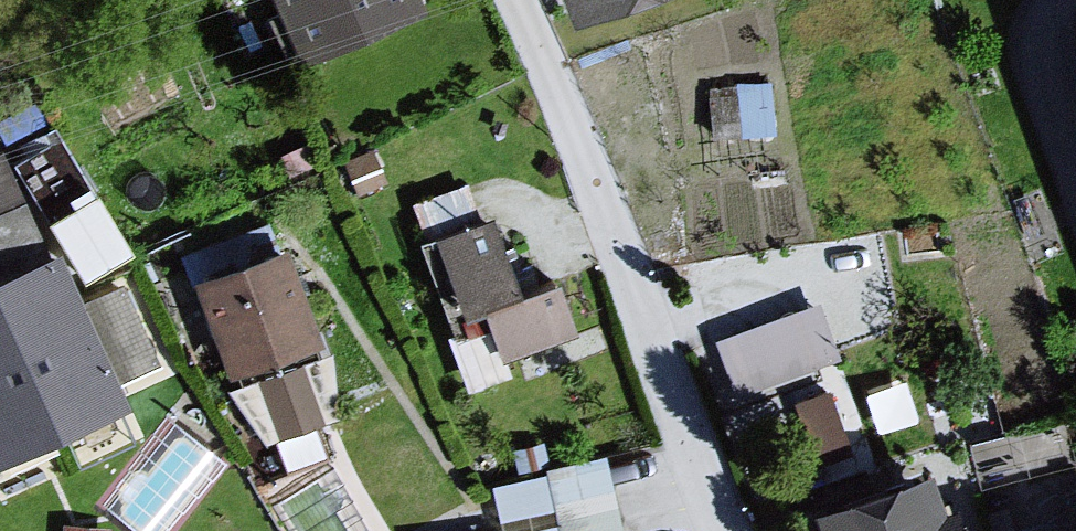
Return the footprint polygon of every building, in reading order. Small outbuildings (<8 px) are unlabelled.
[(304,70),(418,21),(410,0),(274,0),(304,70)] [(576,34),(675,0),(564,0),(576,34)] [(0,153),(0,286),(45,267),(1,153),(0,153)] [(48,211),(83,273),(133,245),(98,183),(48,211)] [(496,231),(429,252),(467,374),(583,342),(565,291),(519,310),(496,231)] [(0,286),(0,476),(129,416),(65,260),(45,267),(0,286)] [(290,260),(192,288),(233,392),(256,383),(300,367),(319,360),(290,260)] [(817,308),(719,344),(736,392),(835,356),(817,308)] [(300,367),(256,383),(280,444),(321,431),(300,367)] [(786,399),(814,460),(858,440),(830,379),(786,399)] [(497,467),(504,530),(625,530),(617,454),(497,467)] [(819,516),(822,530),(971,530),(969,524),(949,521),(940,480),(819,516)]
